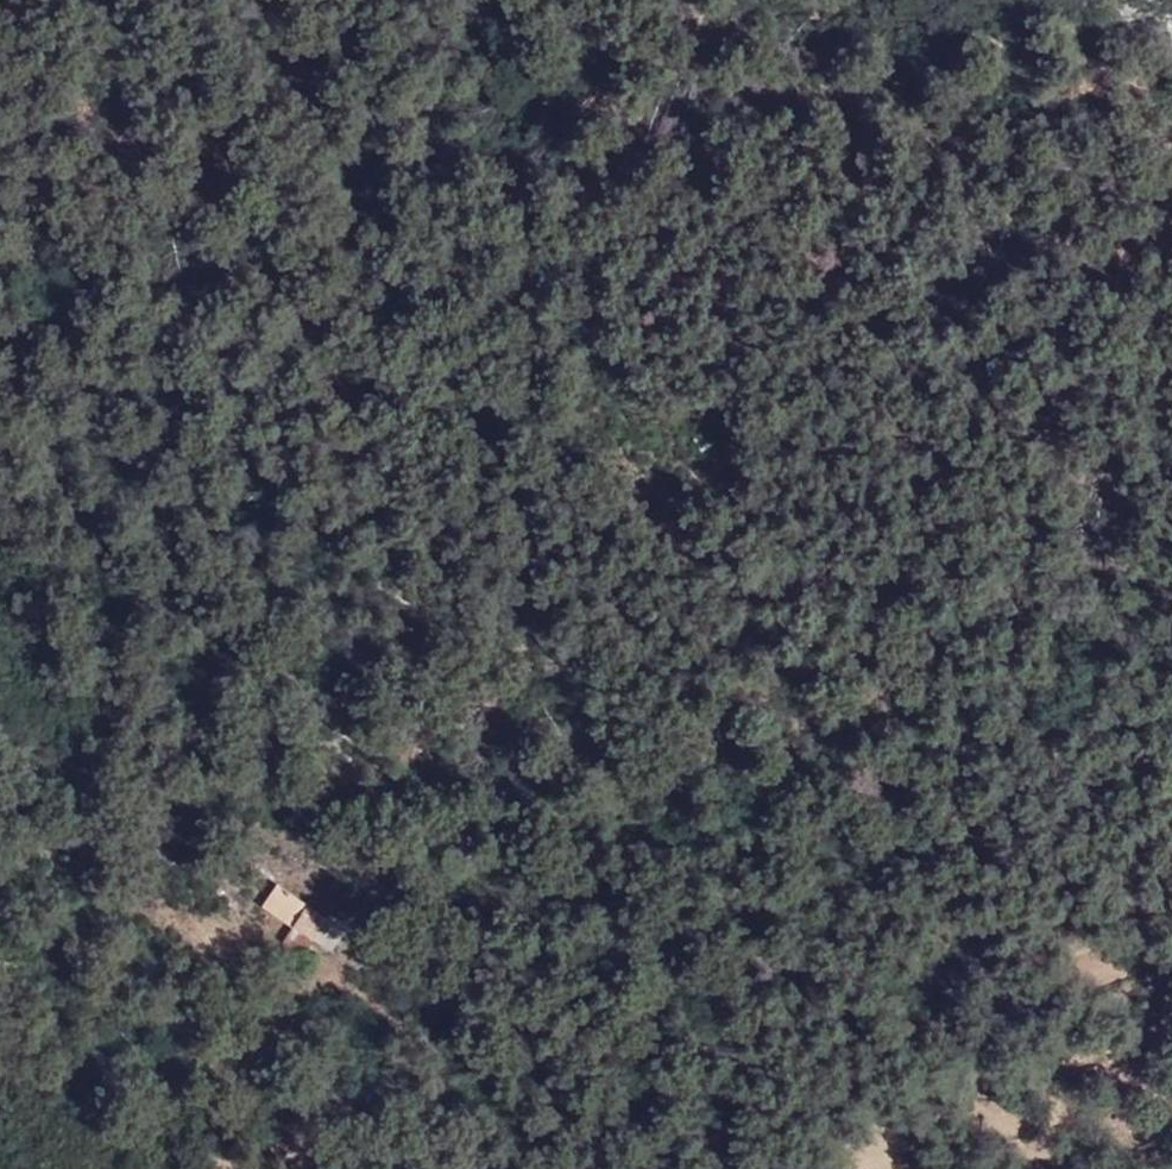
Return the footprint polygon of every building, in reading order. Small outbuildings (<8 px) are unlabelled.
[(329,919),(280,885),(265,908),(294,928),(295,927),(318,942),(335,954),(352,929),(332,916),(329,919)] [(295,927),(294,928),(284,943),(292,948),(293,946),(300,951),(304,946),(312,951),(318,942),(295,927)]
